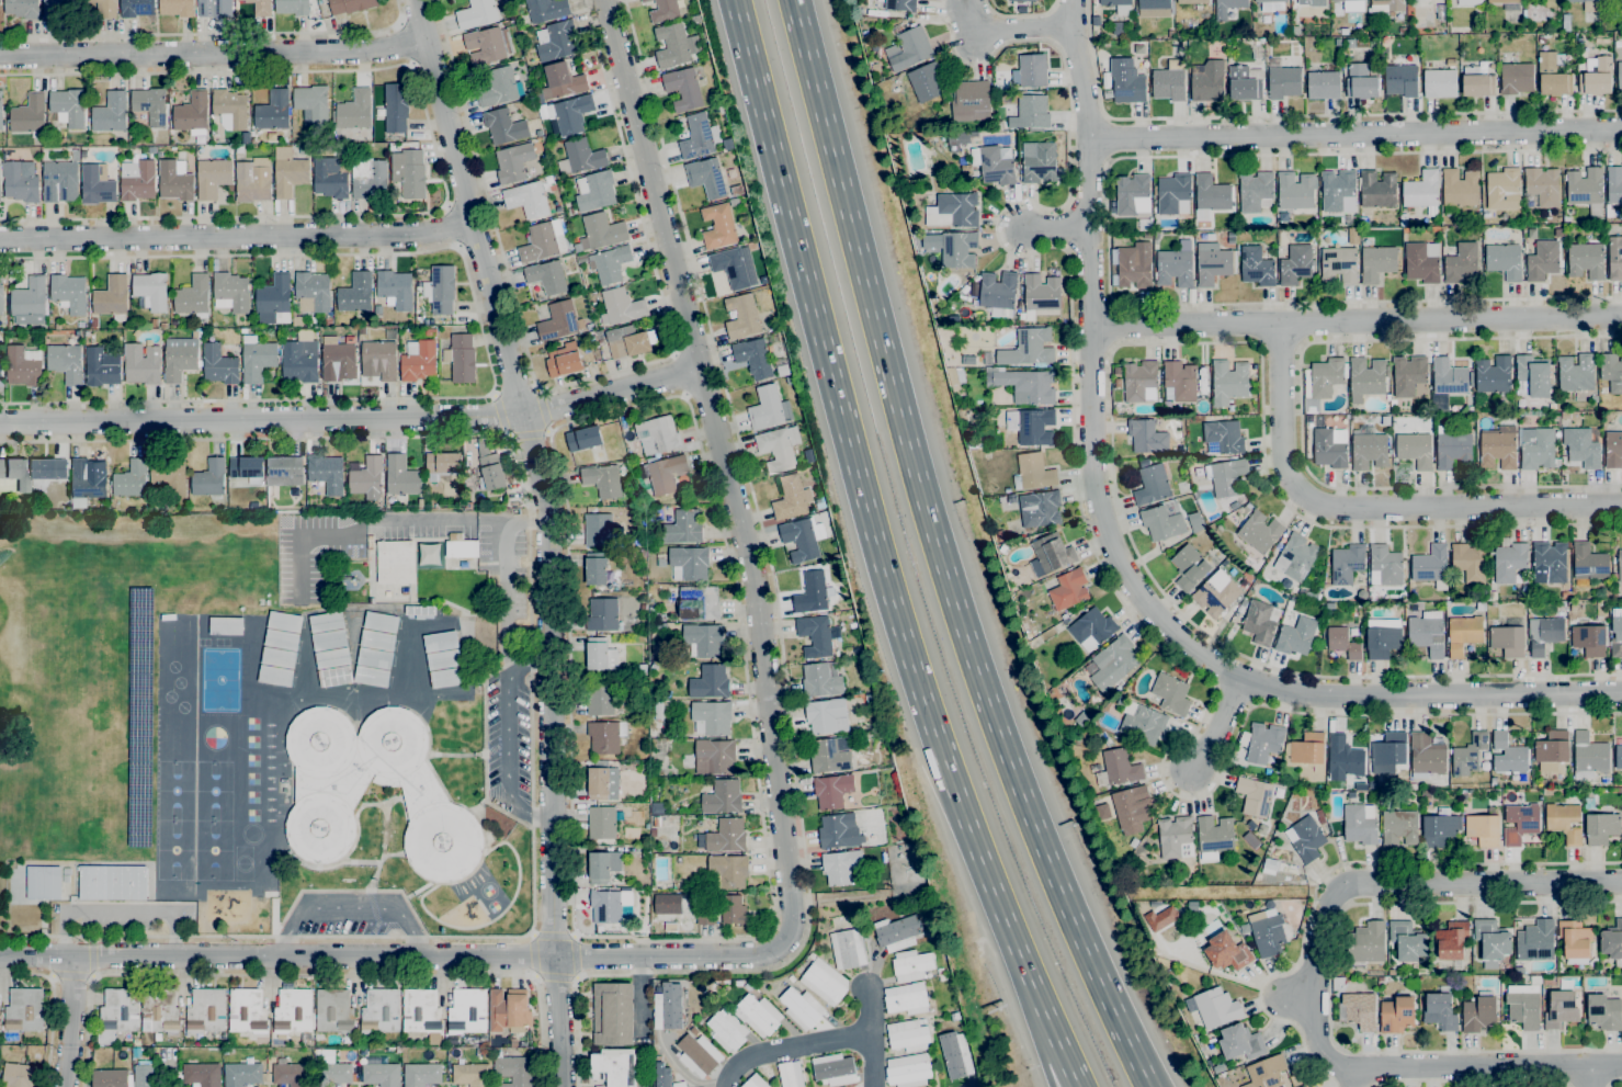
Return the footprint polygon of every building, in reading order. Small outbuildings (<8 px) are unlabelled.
[(4,14),(4,0),(39,0),(39,19),(24,19),(24,16),(14,16),(14,14),(4,14)] [(44,19),(43,0),(78,0),(59,1),(59,19),(44,19)] [(82,3),(82,0),(116,0),(116,19),(98,19),(98,2),(82,3)] [(121,18),(121,0),(155,0),(155,15),(135,15),(135,18),(121,18)] [(159,15),(159,0),(193,0),(194,18),(179,18),(179,14),(159,15)] [(197,16),(197,0),(232,0),(232,16),(197,16)] [(245,2),(245,0),(271,0),(271,16),(254,16),(254,2),(245,2)] [(275,13),(275,0),(310,0),(310,3),(309,3),(309,15),(294,15),(294,13),(275,13)] [(332,16),(328,0),(378,0),(379,5),(348,14),(347,12),(332,16)] [(470,8),(469,0),(494,0),(499,20),(460,31),(455,12),(470,8)] [(532,24),(525,0),(567,0),(571,14),(532,24)] [(655,3),(654,0),(675,0),(680,16),(651,24),(648,11),(658,9),(656,3),(655,3)] [(884,9),(885,0),(917,0),(916,13),(910,13),(910,11),(884,9)] [(1100,5),(1100,0),(1132,0),(1132,4),(1130,4),(1130,14),(1116,14),(1116,5),(1100,5)] [(1138,16),(1138,0),(1170,0),(1170,9),(1169,9),(1169,16),(1138,16)] [(1216,21),(1216,0),(1247,0),(1247,7),(1226,8),(1226,21),(1216,21)] [(1255,2),(1255,0),(1287,0),(1288,1),(1283,1),(1283,12),(1261,12),(1261,2),(1255,2)] [(1332,1),(1332,0),(1364,0),(1364,1),(1363,1),(1363,12),(1343,12),(1343,1),(1332,1)] [(1371,13),(1371,0),(1404,0),(1404,11),(1387,11),(1387,13),(1371,13)] [(1582,1),(1582,12),(1596,11),(1596,0),(1563,0),(1563,2),(1582,1)] [(1562,32),(1562,14),(1572,14),(1572,32),(1562,32)] [(1092,25),(1091,16),(1100,15),(1100,25),(1092,25)] [(540,63),(535,46),(540,45),(536,31),(546,29),(546,26),(571,19),(576,34),(572,35),(577,53),(540,63)] [(660,70),(655,52),(667,48),(663,38),(657,41),(654,29),(663,25),(665,26),(681,22),(687,38),(697,35),(702,50),(690,54),(692,60),(674,66),(660,70)] [(1112,34),(1112,22),(1122,22),(1125,24),(1125,34),(1112,34)] [(894,72),(884,49),(897,44),(900,53),(903,52),(896,35),(920,24),(933,55),(894,72)] [(472,67),(468,54),(480,50),(479,47),(466,50),(462,34),(478,31),(478,32),(499,26),(500,30),(507,27),(513,53),(506,55),(507,58),(472,67)] [(1292,35),(1292,26),(1300,26),(1300,27),(1307,27),(1307,32),(1300,32),(1300,34),(1292,35)] [(1535,42),(1535,36),(1545,35),(1545,33),(1551,33),(1551,37),(1545,37),(1545,41),(1535,42)] [(1345,47),(1345,39),(1354,38),(1354,47),(1345,47)] [(1550,97),(1550,94),(1541,94),(1541,75),(1539,76),(1538,52),(1555,52),(1555,54),(1564,54),(1564,65),(1555,66),(1555,73),(1573,72),(1573,93),(1558,94),(1559,97),(1550,97)] [(1020,87),(1020,83),(1012,84),(1011,70),(1019,70),(1019,55),(1045,54),(1046,86),(1020,87)] [(1499,94),(1499,89),(1501,89),(1500,64),(1504,64),(1504,55),(1510,55),(1511,64),(1532,64),(1533,94),(1499,94)] [(1602,95),(1591,95),(1591,93),(1578,93),(1578,73),(1596,73),(1596,56),(1611,56),(1611,93),(1602,93),(1602,95)] [(1114,102),(1113,77),(1110,77),(1110,58),(1133,58),(1133,68),(1136,68),(1136,76),(1145,75),(1146,101),(1114,102)] [(1171,102),(1171,98),(1153,98),(1153,92),(1149,92),(1148,84),(1153,84),(1152,70),(1168,70),(1168,59),(1184,59),(1184,102),(1171,102)] [(537,105),(534,95),(542,93),(541,89),(548,87),(543,67),(566,60),(570,78),(585,73),(589,90),(572,94),(572,93),(544,101),(544,103),(537,105)] [(1191,101),(1191,66),(1203,66),(1207,60),(1223,60),(1223,79),(1224,101),(1191,101)] [(919,103),(907,73),(937,61),(942,72),(938,75),(945,91),(919,103)] [(873,73),(871,65),(878,63),(882,71),(873,73)] [(1359,99),(1359,98),(1347,98),(1347,78),(1349,78),(1349,64),(1368,64),(1368,75),(1370,75),(1370,70),(1377,70),(1377,98),(1369,98),(1369,99),(1359,99)] [(480,109),(476,92),(490,89),(485,71),(510,65),(515,82),(520,81),(524,94),(519,97),(519,98),(480,109)] [(1239,102),(1239,99),(1230,100),(1230,80),(1229,80),(1229,66),(1248,66),(1248,70),(1262,70),(1262,100),(1249,100),(1249,102),(1239,102)] [(1417,98),(1404,98),(1404,94),(1385,94),(1385,66),(1417,66),(1417,98)] [(1483,98),(1472,98),(1472,97),(1463,97),(1462,67),(1478,66),(1478,75),(1495,75),(1495,95),(1483,95),(1483,98)] [(676,113),(672,101),(680,99),(678,90),(666,92),(661,76),(693,67),(703,105),(676,113)] [(1270,99),(1269,68),(1301,68),(1302,95),(1282,97),(1282,99),(1270,99)] [(1425,98),(1423,70),(1455,69),(1456,97),(1425,98)] [(1307,100),(1307,72),(1339,71),(1340,99),(1307,100)] [(1103,88),(1102,73),(1110,72),(1111,87),(1103,88)] [(952,121),(951,101),(955,101),(955,82),(988,80),(990,120),(952,121)] [(406,133),(385,133),(385,83),(408,83),(408,117),(406,117),(406,133)] [(311,126),(311,109),(294,110),(293,88),(311,88),(311,86),(328,86),(328,90),(327,90),(327,126),(311,126)] [(336,127),(336,104),(344,104),(344,102),(354,102),(353,88),(370,87),(371,127),(336,127)] [(83,128),(67,128),(67,123),(57,123),(57,112),(49,112),(49,91),(68,91),(68,89),(83,89),(83,128)] [(149,128),(148,111),(132,111),(131,90),(149,90),(149,89),(166,89),(166,93),(165,93),(166,128),(149,128)] [(247,131),(230,131),(229,115),(213,116),(213,89),(227,89),(227,92),(237,92),(237,94),(243,94),(243,92),(247,92),(247,131)] [(290,128),(254,128),(254,105),(269,105),(269,89),(288,89),(290,128)] [(92,131),(91,107),(106,106),(105,91),(125,90),(126,129),(92,131)] [(173,129),(173,106),(182,106),(182,104),(191,104),(191,90),(206,90),(207,129),(173,129)] [(43,137),(32,137),(32,132),(10,132),(10,107),(19,107),(19,105),(27,105),(27,92),(44,91),(44,131),(43,132),(43,137)] [(560,137),(556,117),(549,120),(545,105),(591,93),(596,110),(581,114),(583,123),(581,124),(583,132),(560,137)] [(1019,127),(1008,127),(1008,117),(1018,117),(1018,95),(1046,95),(1046,113),(1051,113),(1050,127),(1019,126),(1019,127)] [(494,146),(488,127),(485,128),(481,114),(507,106),(511,123),(526,120),(530,136),(494,146)] [(682,159),(678,141),(690,138),(689,135),(690,134),(685,116),(704,112),(708,128),(716,126),(721,141),(713,144),(715,151),(682,159)] [(949,152),(948,134),(978,132),(978,136),(969,137),(971,143),(957,144),(959,151),(949,152)] [(560,174),(557,162),(568,159),(563,141),(585,135),(589,148),(590,147),(591,152),(604,149),(609,166),(592,170),(592,168),(572,173),(571,172),(560,174)] [(726,149),(724,140),(730,139),(733,147),(726,149)] [(500,185),(496,171),(499,170),(495,151),(532,141),(536,159),(522,162),(526,179),(500,185)] [(1039,183),(1022,183),(1022,157),(1035,157),(1035,143),(1054,143),(1055,178),(1057,178),(1057,181),(1044,181),(1044,179),(1039,179),(1039,183)] [(999,185),(998,181),(983,183),(980,165),(972,166),(971,148),(998,145),(999,148),(1010,147),(1011,158),(1012,158),(1016,183),(999,185)] [(275,200),(274,146),(292,146),(292,159),(309,159),(309,183),(300,183),(300,184),(292,184),(292,200),(275,200)] [(424,199),(401,199),(401,181),(392,181),(392,152),(401,152),(401,150),(422,149),(422,165),(424,165),(424,199)] [(353,199),(352,180),(350,180),(350,174),(352,174),(352,159),(360,159),(360,151),(372,150),(372,160),(386,160),(387,197),(353,199)] [(707,201),(703,183),(689,186),(683,165),(699,160),(699,161),(716,157),(726,196),(707,201)] [(333,199),(333,195),(325,195),(325,193),(314,193),(314,158),(330,158),(330,159),(350,158),(350,172),(348,172),(348,199),(333,199)] [(217,201),(199,201),(197,160),(201,160),(201,159),(208,159),(208,160),(232,160),(232,184),(217,184),(217,201)] [(136,202),(121,202),(121,163),(137,163),(137,160),(155,160),(155,199),(136,199),(136,202)] [(194,201),(180,201),(180,197),(159,197),(159,160),(175,160),(185,160),(185,173),(194,173),(194,201)] [(39,203),(24,203),(24,200),(14,200),(14,197),(5,197),(4,177),(2,177),(2,162),(5,162),(5,161),(22,161),(22,177),(38,177),(39,203)] [(236,202),(236,196),(237,196),(236,162),(253,161),(253,167),(271,167),(271,200),(252,200),(252,202),(236,202)] [(59,203),(44,203),(44,162),(77,162),(78,201),(59,201),(59,203)] [(99,204),(81,204),(81,199),(82,199),(82,163),(107,163),(106,181),(116,181),(116,202),(99,202),(99,204)] [(962,173),(961,166),(969,165),(971,172),(962,173)] [(1607,166),(1621,166),(1621,178),(1621,201),(1621,203),(1608,203),(1607,166)] [(1520,207),(1487,208),(1486,172),(1502,172),(1502,168),(1519,167),(1520,207)] [(1589,216),(1589,205),(1585,205),(1585,203),(1567,204),(1566,185),(1563,185),(1563,179),(1566,178),(1566,174),(1565,174),(1565,170),(1579,170),(1580,178),(1586,178),(1586,167),(1602,167),(1602,171),(1601,171),(1602,197),(1601,197),(1601,215),(1589,216)] [(1558,207),(1538,207),(1538,194),(1525,194),(1524,171),(1523,171),(1523,168),(1541,168),(1541,172),(1546,172),(1545,169),(1558,169),(1558,191),(1558,207)] [(579,213),(575,196),(579,194),(575,180),(585,177),(585,175),(610,169),(614,184),(611,184),(615,202),(579,213)] [(1427,216),(1427,206),(1403,207),(1402,182),(1421,181),(1421,169),(1438,169),(1438,205),(1436,205),(1436,216),(1427,216)] [(1478,205),(1443,206),(1443,180),(1442,180),(1442,169),(1457,169),(1457,181),(1464,181),(1464,171),(1478,171),(1478,205)] [(1354,212),(1323,212),(1323,177),(1320,177),(1320,171),(1334,171),(1334,175),(1338,175),(1338,171),(1354,170),(1354,212)] [(1361,207),(1361,191),(1358,191),(1358,178),(1360,178),(1360,170),(1375,170),(1375,182),(1382,182),(1382,173),(1396,172),(1396,178),(1395,178),(1396,207),(1361,207)] [(1279,208),(1279,184),(1278,184),(1277,172),(1293,171),(1293,183),(1300,183),(1300,174),(1314,174),(1314,177),(1316,177),(1316,190),(1313,190),(1314,208),(1279,208)] [(1196,210),(1196,185),(1195,185),(1195,173),(1212,172),(1212,185),(1229,185),(1230,210),(1196,210)] [(1240,213),(1240,178),(1238,178),(1238,174),(1251,174),(1251,178),(1256,177),(1256,172),(1272,172),(1273,199),(1270,199),(1270,207),(1259,207),(1260,213),(1240,213)] [(1178,214),(1158,215),(1157,179),(1173,179),(1173,173),(1190,173),(1190,200),(1177,200),(1178,214)] [(1116,215),(1115,180),(1115,177),(1128,177),(1128,179),(1133,179),(1133,174),(1148,174),(1149,211),(1136,212),(1136,215),(1116,215)] [(525,220),(522,205),(506,210),(501,191),(541,180),(549,214),(525,220)] [(733,196),(729,188),(739,184),(742,194),(733,196)] [(952,227),(952,225),(926,225),(925,206),(937,206),(937,194),(972,194),(972,192),(977,192),(977,205),(973,205),(973,211),(977,211),(978,226),(952,227)] [(730,206),(729,200),(737,197),(739,205),(730,206)] [(705,250),(701,233),(713,229),(712,225),(714,224),(713,218),(703,220),(700,210),(728,202),(738,242),(705,250)] [(575,253),(572,245),(579,242),(578,238),(586,237),(581,217),(604,211),(608,225),(624,220),(629,240),(590,250),(590,249),(575,253)] [(521,263),(517,248),(530,245),(528,235),(530,235),(528,227),(551,220),(555,236),(563,235),(567,251),(559,252),(559,253),(521,263)] [(971,269),(971,267),(942,267),(942,248),(922,248),(922,235),(942,235),(941,233),(977,233),(978,248),(966,248),(967,254),(974,253),(974,269),(971,269)] [(1608,237),(1621,236),(1621,281),(1609,281),(1608,237)] [(1527,282),(1527,254),(1535,254),(1535,240),(1557,239),(1558,268),(1562,268),(1562,273),(1544,273),(1544,281),(1527,282)] [(1135,288),(1135,281),(1128,281),(1130,287),(1118,287),(1116,248),(1134,247),(1134,242),(1150,242),(1152,288),(1135,288)] [(1443,283),(1443,280),(1445,279),(1444,257),(1456,256),(1456,242),(1476,242),(1476,264),(1477,263),(1478,281),(1465,281),(1465,278),(1461,279),(1461,283),(1443,283)] [(1422,284),(1422,279),(1406,279),(1405,244),(1438,244),(1439,283),(1422,284)] [(1587,280),(1587,270),(1581,270),(1581,276),(1568,276),(1567,244),(1602,244),(1603,280),(1587,280)] [(603,288),(602,285),(600,286),(597,269),(590,271),(588,261),(589,261),(588,256),(613,250),(612,248),(629,245),(633,261),(620,263),(621,269),(620,269),(622,281),(613,283),(613,286),(603,288)] [(1279,286),(1279,274),(1280,274),(1280,260),(1289,259),(1289,246),(1312,245),(1312,260),(1315,260),(1315,269),(1312,269),(1312,276),(1296,278),(1297,285),(1279,286)] [(1258,286),(1258,281),(1240,281),(1240,246),(1260,246),(1261,260),(1274,260),(1274,286),(1258,286)] [(1505,283),(1505,270),(1485,271),(1485,246),(1520,246),(1520,264),(1521,264),(1521,282),(1505,283)] [(731,291),(726,273),(725,274),(724,270),(712,273),(707,256),(739,247),(750,286),(731,291)] [(1361,285),(1361,272),(1362,272),(1362,248),(1396,247),(1396,272),(1377,272),(1377,284),(1361,285)] [(1341,285),(1341,273),(1336,273),(1336,278),(1334,278),(1334,283),(1319,283),(1319,278),(1322,278),(1320,254),(1317,254),(1317,249),(1320,249),(1356,248),(1356,276),(1357,276),(1358,285),(1341,285)] [(1192,287),(1176,287),(1176,276),(1170,276),(1170,285),(1155,285),(1155,281),(1157,281),(1157,279),(1154,279),(1154,267),(1157,267),(1156,251),(1192,250),(1192,287)] [(1199,287),(1198,251),(1232,250),(1233,274),(1212,275),(1213,287),(1199,287)] [(580,262),(579,262),(577,262),(576,257),(586,253),(588,260),(580,262)] [(546,296),(543,286),(542,287),(540,281),(526,284),(522,268),(538,263),(538,264),(558,259),(567,291),(546,296)] [(452,315),(432,316),(432,302),(428,302),(428,297),(422,297),(422,282),(431,282),(431,265),(454,265),(454,299),(452,299),(452,315)] [(371,321),(355,321),(355,310),(338,312),(337,287),(351,287),(351,271),(371,271),(371,310),(371,321)] [(395,312),(395,296),(377,296),(376,271),(393,271),(393,273),(410,273),(411,312),(395,312)] [(231,314),(231,307),(215,307),(215,299),(214,299),(213,272),(229,272),(229,275),(239,275),(239,278),(248,278),(249,314),(231,314)] [(290,324),(258,324),(258,313),(256,313),(256,290),(262,290),(262,286),(273,286),(273,272),(290,272),(290,324)] [(330,313),(314,313),(314,310),(298,310),(298,298),(295,298),(295,272),(310,272),(310,274),(330,274),(330,313)] [(1012,317),(998,316),(999,308),(978,306),(982,278),(979,276),(980,272),(996,273),(995,282),(1000,283),(1001,272),(1017,273),(1012,317)] [(125,321),(114,321),(114,314),(93,314),(93,291),(107,291),(107,273),(126,273),(127,314),(125,314),(125,321)] [(167,313),(150,313),(150,307),(144,307),(144,305),(140,305),(140,296),(133,296),(133,275),(151,275),(150,273),(167,273),(167,278),(166,278),(167,313)] [(207,318),(195,318),(195,313),(174,313),(173,290),(181,290),(181,287),(192,287),(192,273),(207,273),(208,313),(207,313),(207,318)] [(1025,310),(1024,286),(1023,274),(1040,273),(1040,285),(1046,285),(1046,276),(1060,276),(1060,281),(1059,281),(1059,309),(1025,310)] [(69,316),(69,307),(59,307),(59,302),(52,302),(50,275),(66,274),(66,278),(86,278),(86,316),(69,316)] [(31,327),(13,327),(13,316),(11,316),(11,312),(7,312),(7,297),(11,297),(11,292),(19,292),(19,290),(29,290),(29,275),(45,275),(45,324),(31,324),(31,327)] [(610,325),(609,322),(601,325),(599,315),(605,314),(600,292),(624,286),(625,294),(627,294),(629,302),(644,298),(648,315),(610,325)] [(729,340),(725,324),(731,321),(731,320),(736,319),(735,315),(737,315),(735,309),(727,312),(724,298),(734,296),(734,297),(751,293),(761,330),(751,333),(751,335),(729,340)] [(541,341),(535,324),(551,319),(547,305),(570,298),(577,319),(581,318),(585,328),(579,329),(579,332),(556,338),(541,341)] [(1025,321),(1025,310),(1034,310),(1034,320),(1025,321)] [(293,326),(293,316),(303,316),(303,326),(293,326)] [(612,360),(604,330),(632,325),(633,327),(634,327),(635,331),(634,331),(634,333),(647,330),(647,331),(651,330),(654,339),(649,340),(653,350),(612,360)] [(1034,367),(1034,363),(1018,363),(1018,364),(996,364),(996,350),(1018,350),(1017,329),(1045,328),(1045,326),(1051,326),(1051,341),(1042,341),(1042,348),(1054,348),(1054,362),(1046,363),(1046,367),(1034,367)] [(432,338),(432,336),(426,336),(426,329),(436,329),(436,338),(432,338)] [(475,383),(452,383),(452,362),(442,362),(442,350),(450,350),(450,347),(451,347),(451,333),(472,333),(473,349),(475,349),(475,383)] [(262,384),(243,384),(242,336),(257,336),(257,344),(259,344),(259,343),(277,343),(277,366),(262,366),(262,384)] [(338,382),(322,382),(322,337),(337,336),(337,344),(355,343),(355,365),(356,365),(356,378),(338,378),(338,382)] [(755,381),(752,373),(749,374),(748,367),(749,366),(747,360),(735,363),(730,347),(762,338),(773,376),(755,381)] [(416,382),(400,382),(400,354),(407,354),(407,343),(418,343),(418,340),(435,340),(435,378),(417,378),(416,382)] [(549,378),(545,360),(549,359),(547,352),(565,348),(564,343),(575,340),(577,351),(578,351),(583,370),(549,378)] [(592,349),(590,341),(597,340),(599,347),(592,349)] [(318,383),(302,383),(302,380),(283,381),(282,373),(280,373),(280,366),(283,366),(283,341),(299,341),(299,342),(315,342),(315,349),(317,349),(318,383)] [(396,382),(379,382),(379,378),(381,378),(381,373),(378,373),(378,376),(362,376),(362,341),(396,341),(396,382)] [(223,384),(223,381),(204,381),(203,342),(220,342),(220,358),(238,356),(239,384),(223,384)] [(160,385),(145,385),(145,382),(125,382),(125,343),(141,343),(141,358),(146,358),(146,346),(160,346),(160,385)] [(26,386),(26,383),(8,384),(7,346),(24,344),(24,351),(42,350),(43,385),(26,386)] [(82,386),(65,386),(65,372),(55,372),(55,370),(47,370),(47,346),(81,344),(81,367),(82,386)] [(181,384),(165,384),(165,367),(166,367),(166,346),(197,346),(197,370),(181,370),(181,384)] [(86,385),(86,381),(87,381),(86,347),(103,347),(103,354),(121,353),(121,384),(102,384),(102,385),(86,385)] [(1581,390),(1577,390),(1577,389),(1558,389),(1558,362),(1557,362),(1556,356),(1572,356),(1572,365),(1578,365),(1578,353),(1593,353),(1593,359),(1593,389),(1581,389),(1581,390)] [(1620,358),(1621,358),(1621,394),(1610,394),(1609,378),(1600,380),(1600,353),(1617,353),(1617,361),(1620,361),(1620,358)] [(1516,394),(1516,382),(1517,382),(1516,378),(1516,375),(1516,359),(1515,359),(1515,354),(1532,354),(1532,363),(1550,362),(1550,367),(1549,367),(1550,389),(1551,389),(1551,392),(1550,392),(1550,397),(1529,398),(1529,394),(1516,394)] [(1511,400),(1500,400),(1500,392),(1498,392),(1498,393),(1494,393),(1494,392),(1476,392),(1475,363),(1474,363),(1474,360),(1482,360),(1482,359),(1487,358),(1487,360),(1488,360),(1488,366),(1495,366),(1495,355),(1510,355),(1511,400)] [(1414,397),(1394,397),(1394,363),(1392,363),(1392,356),(1405,356),(1405,361),(1409,361),(1409,356),(1426,356),(1427,383),(1417,384),(1417,383),(1414,383),(1414,397)] [(1467,393),(1433,394),(1433,389),(1433,386),(1433,372),(1432,361),(1432,356),(1449,356),(1449,367),(1467,367),(1467,393)] [(779,377),(774,360),(782,358),(784,363),(786,363),(790,374),(779,377)] [(1331,398),(1304,398),(1304,369),(1311,369),(1311,362),(1327,362),(1327,358),(1345,358),(1345,362),(1343,362),(1343,363),(1347,363),(1347,373),(1343,374),(1343,384),(1341,384),(1341,390),(1332,390),(1332,384),(1331,384),(1331,398)] [(1362,405),(1351,405),(1351,389),(1349,389),(1349,369),(1350,369),(1350,361),(1349,361),(1349,358),(1365,358),(1365,369),(1371,369),(1371,360),(1386,360),(1386,364),(1385,364),(1385,393),(1362,394),(1362,405)] [(1217,407),(1217,405),(1213,405),(1212,360),(1227,360),(1228,372),(1234,371),(1234,362),(1249,362),(1249,367),(1247,367),(1248,396),(1228,397),(1228,407),(1217,407)] [(1125,403),(1124,363),(1136,363),(1136,366),(1141,366),(1141,361),(1156,361),(1157,387),(1156,387),(1156,399),(1144,400),(1144,403),(1125,403)] [(1173,401),(1173,399),(1166,399),(1165,387),(1164,387),(1164,362),(1180,361),(1180,369),(1183,369),(1183,365),(1196,365),(1196,374),(1195,374),(1195,400),(1173,401)] [(1055,404),(1013,404),(1013,390),(1014,390),(1014,384),(1006,384),(1006,385),(993,385),(993,382),(985,382),(985,367),(998,367),(998,372),(1048,372),(1048,370),(1054,370),(1054,383),(1048,383),(1048,388),(1054,388),(1055,404)] [(950,383),(948,373),(956,371),(959,382),(950,383)] [(752,431),(746,408),(760,405),(756,387),(774,383),(785,421),(767,426),(768,427),(752,431)] [(1581,400),(1580,394),(1589,392),(1590,398),(1581,400)] [(1047,446),(1047,444),(1019,445),(1019,429),(1006,430),(1006,411),(1018,411),(1018,410),(1055,409),(1055,424),(1043,426),(1043,431),(1052,431),(1052,446),(1047,446)] [(645,455),(640,440),(638,441),(634,424),(670,414),(676,432),(679,432),(682,446),(657,454),(656,453),(645,455)] [(1382,426),(1381,416),(1388,416),(1390,424),(1382,426)] [(1133,452),(1132,435),(1127,435),(1127,420),(1154,419),(1154,432),(1168,432),(1168,452),(1133,452)] [(1218,454),(1218,452),(1207,453),(1206,442),(1203,442),(1202,422),(1238,420),(1239,437),(1244,437),(1245,453),(1218,454)] [(569,452),(565,434),(598,424),(603,443),(569,452)] [(1368,471),(1351,471),(1351,467),(1352,467),(1352,464),(1351,464),(1350,434),(1353,434),(1353,430),(1359,430),(1359,426),(1374,424),(1374,434),(1387,434),(1387,467),(1374,467),(1373,460),(1368,460),(1368,471)] [(769,474),(765,462),(774,460),(773,454),(772,455),(771,451),(758,454),(753,435),(786,427),(786,428),(796,426),(801,442),(791,445),(796,467),(769,474)] [(1452,471),(1436,471),(1436,466),(1437,466),(1437,433),(1437,426),(1448,426),(1448,433),(1471,433),(1472,467),(1457,467),(1457,458),(1452,458),(1452,471)] [(1348,468),(1330,468),(1330,465),(1314,465),(1314,428),(1336,428),(1336,430),(1345,430),(1345,442),(1347,442),(1347,465),(1348,465),(1348,468)] [(1536,469),(1520,469),(1520,465),(1521,465),(1521,450),(1520,450),(1520,446),(1521,446),(1521,442),(1533,442),(1533,429),(1553,428),(1553,461),(1555,461),(1555,467),(1542,468),(1541,465),(1536,465),(1536,469)] [(1600,469),(1583,469),(1583,461),(1567,461),(1567,445),(1562,445),(1562,428),(1590,428),(1590,442),(1599,442),(1599,465),(1600,465),(1600,469)] [(1515,469),(1499,469),(1499,458),(1494,458),(1494,467),(1481,467),(1479,433),(1515,432),(1515,469)] [(1604,432),(1621,432),(1621,457),(1621,468),(1604,468),(1604,464),(1604,455),(1604,432)] [(1431,471),(1416,471),(1416,460),(1396,460),(1395,434),(1431,433),(1431,471)] [(1017,455),(1041,451),(1044,471),(1055,468),(1057,484),(1021,489),(1017,455)] [(395,505),(395,494),(388,494),(387,453),(405,453),(406,471),(421,471),(422,492),(407,494),(407,505),(395,505)] [(428,482),(428,473),(426,473),(426,453),(436,453),(461,453),(461,472),(439,473),(439,482),(428,482)] [(487,491),(486,488),(479,489),(477,478),(484,476),(481,468),(479,457),(497,453),(506,486),(487,491)] [(326,496),(326,482),(307,482),(307,454),(325,454),(325,457),(342,457),(343,496),(326,496)] [(654,497),(645,464),(647,464),(645,460),(657,456),(658,461),(684,454),(690,473),(673,477),(677,491),(654,497)] [(373,509),(365,509),(365,500),(365,492),(349,492),(349,471),(360,471),(360,468),(365,468),(365,455),(381,455),(382,492),(378,492),(378,501),(373,501),(373,509)] [(186,498),(168,498),(168,488),(161,488),(161,484),(150,484),(150,456),(174,456),(174,460),(185,460),(186,498)] [(222,499),(211,499),(211,495),(192,495),(191,472),(203,472),(203,471),(208,471),(208,456),(225,456),(225,474),(224,474),(224,495),(222,495),(222,499)] [(72,510),(71,457),(88,457),(88,461),(105,461),(106,497),(90,497),(90,509),(72,510)] [(146,496),(113,496),(112,485),(110,485),(110,482),(113,480),(113,474),(124,474),(124,472),(129,472),(129,457),(145,457),(146,496)] [(263,484),(249,485),(249,477),(229,478),(229,458),(263,457),(264,477),(263,477),(263,484)] [(265,486),(265,458),(268,458),(268,457),(303,457),(303,485),(265,486)] [(1136,507),(1132,491),(1143,488),(1137,469),(1141,468),(1138,461),(1148,457),(1150,466),(1161,463),(1171,496),(1136,507)] [(32,479),(32,460),(67,458),(67,478),(32,479)] [(1215,499),(1212,478),(1205,479),(1203,465),(1245,458),(1248,473),(1236,475),(1239,495),(1215,499)] [(15,492),(0,492),(0,460),(27,460),(27,494),(15,494),(15,492)] [(599,500),(598,488),(596,488),(596,483),(581,485),(579,468),(596,466),(597,467),(616,464),(622,497),(599,500)] [(775,521),(771,502),(783,499),(782,495),(783,495),(779,477),(797,473),(808,512),(775,521)] [(473,492),(483,491),(482,477),(472,478),(473,492)] [(1023,529),(1018,496),(1058,490),(1060,506),(1055,507),(1056,512),(1060,511),(1062,522),(1023,529)] [(817,508),(815,499),(823,497),(825,506),(817,508)] [(1232,510),(1229,506),(1236,501),(1239,507),(1232,510)] [(1152,542),(1147,525),(1144,526),(1139,511),(1164,505),(1167,518),(1181,513),(1186,532),(1152,542)] [(1256,565),(1239,552),(1246,543),(1235,534),(1254,511),(1251,510),(1255,508),(1267,518),(1262,522),(1266,526),(1272,518),(1285,529),(1283,532),(1282,531),(1256,565)] [(696,543),(696,542),(661,543),(661,524),(674,524),(674,509),(699,509),(699,520),(702,520),(702,543),(696,543)] [(1193,533),(1187,516),(1199,511),(1205,526),(1193,533)] [(623,546),(609,546),(585,546),(585,513),(612,513),(612,520),(623,520),(623,546)] [(792,565),(789,552),(797,550),(796,544),(795,545),(794,541),(782,544),(778,525),(792,521),(793,522),(813,517),(814,524),(821,522),(826,537),(816,540),(819,556),(802,562),(792,565)] [(998,541),(996,531),(1002,530),(1005,539),(998,541)] [(1036,578),(1030,563),(1037,558),(1031,543),(1056,531),(1064,548),(1071,545),(1078,561),(1075,562),(1075,561),(1036,578)] [(1300,584),(1272,567),(1291,535),(1290,535),(1292,531),(1306,540),(1304,544),(1308,546),(1311,543),(1320,548),(1300,584)] [(1279,553),(1273,550),(1281,537),(1286,541),(1279,553)] [(1515,582),(1495,584),(1495,554),(1489,554),(1489,552),(1495,552),(1495,546),(1500,546),(1500,537),(1511,537),(1511,543),(1529,543),(1529,546),(1528,547),(1528,558),(1529,558),(1529,568),(1525,568),(1525,570),(1515,570),(1515,582)] [(478,541),(478,557),(446,557),(446,541),(478,541)] [(1609,579),(1603,579),(1603,578),(1574,579),(1573,547),(1573,542),(1589,541),(1589,554),(1608,553),(1609,579)] [(415,584),(377,584),(377,542),(413,542),(415,584)] [(1566,582),(1546,582),(1545,569),(1533,569),(1533,565),(1532,565),(1532,562),(1533,562),(1533,546),(1532,546),(1532,542),(1549,542),(1549,546),(1554,546),(1554,542),(1567,542),(1567,547),(1565,547),(1566,567),(1566,582)] [(1186,595),(1173,582),(1181,576),(1177,571),(1178,569),(1169,559),(1187,543),(1212,568),(1194,585),(1194,586),(1186,595)] [(1403,585),(1380,585),(1370,585),(1370,570),(1371,569),(1371,555),(1370,555),(1370,548),(1369,548),(1369,544),(1387,543),(1387,552),(1402,552),(1403,585)] [(1447,590),(1436,590),(1434,580),(1411,580),(1410,555),(1430,555),(1430,543),(1447,543),(1447,547),(1445,547),(1447,555),(1445,555),(1445,580),(1447,580),(1447,590)] [(1485,585),(1465,585),(1464,569),(1452,570),(1451,547),(1451,544),(1467,543),(1467,547),(1472,547),(1472,545),(1485,545),(1485,548),(1486,548),(1486,553),(1484,553),(1485,585)] [(1352,586),(1343,586),(1343,585),(1337,586),(1331,586),(1331,548),(1348,548),(1348,544),(1365,544),(1365,548),(1364,548),(1364,571),(1351,571),(1352,586)] [(681,581),(681,580),(672,580),(672,566),(669,566),(669,547),(683,547),(683,548),(704,547),(708,547),(708,566),(706,566),(707,581),(681,581)] [(1216,562),(1211,555),(1216,550),(1218,552),(1222,548),(1226,553),(1216,562)] [(586,585),(586,576),(583,576),(583,565),(587,565),(586,553),(605,552),(606,585),(586,585)] [(794,613),(792,596),(805,595),(804,589),(805,589),(803,571),(806,571),(805,566),(821,563),(827,609),(794,613)] [(1056,612),(1047,591),(1060,585),(1056,577),(1080,566),(1087,582),(1080,586),(1081,588),(1085,587),(1090,599),(1087,600),(1086,598),(1056,612)] [(1272,578),(1266,574),(1270,567),(1277,571),(1272,578)] [(1214,621),(1205,611),(1207,609),(1204,605),(1201,609),(1190,596),(1193,593),(1218,569),(1227,578),(1228,577),(1243,592),(1224,609),(1228,613),(1223,618),(1218,614),(1217,616),(1218,618),(1214,621)] [(1245,590),(1239,585),(1244,579),(1250,585),(1245,590)] [(1529,596),(1517,597),(1517,584),(1528,582),(1529,596)] [(721,620),(680,620),(680,609),(677,609),(677,600),(679,600),(679,587),(717,587),(717,601),(721,601),(721,620)] [(151,588),(151,847),(128,847),(128,588),(151,588)] [(1318,602),(1297,596),(1300,589),(1318,595),(1317,597),(1319,598),(1318,602)] [(617,631),(586,631),(586,616),(589,616),(589,599),(617,599),(617,631)] [(1269,648),(1251,642),(1255,634),(1241,630),(1251,599),(1273,605),(1272,608),(1281,610),(1270,644),(1269,648)] [(1463,659),(1449,659),(1449,618),(1473,618),(1473,615),(1477,615),(1477,614),(1476,614),(1476,602),(1485,602),(1485,616),(1483,616),(1483,643),(1462,644),(1463,659)] [(1087,653),(1079,644),(1079,645),(1066,629),(1084,614),(1080,609),(1085,605),(1088,611),(1093,607),(1104,619),(1109,615),(1119,629),(1099,645),(1098,644),(1087,653)] [(424,620),(416,620),(416,614),(405,614),(405,607),(435,607),(435,615),(424,614),(424,620)] [(649,615),(648,607),(657,607),(657,615),(649,615)] [(299,633),(268,627),(270,611),(303,616),(299,633)] [(311,633),(308,616),(342,611),(344,627),(311,633)] [(396,633),(363,627),(366,611),(399,616),(396,633)] [(1443,660),(1429,660),(1429,646),(1408,647),(1408,618),(1417,616),(1417,619),(1421,619),(1421,611),(1441,611),(1441,618),(1442,618),(1442,646),(1443,660)] [(813,660),(813,658),(804,659),(802,647),(812,646),(812,639),(809,639),(809,635),(796,637),(795,619),(828,614),(832,656),(831,657),(831,658),(813,660)] [(1063,624),(1060,621),(1070,614),(1073,618),(1063,624)] [(1306,656),(1291,650),(1289,655),(1273,649),(1282,624),(1294,629),(1298,614),(1318,621),(1306,656)] [(1611,616),(1621,616),(1621,657),(1610,657),(1610,637),(1614,637),(1614,632),(1611,632),(1611,616)] [(242,635),(209,634),(209,618),(242,618),(242,635)] [(1544,658),(1530,658),(1530,642),(1529,642),(1529,620),(1539,620),(1539,619),(1564,618),(1564,642),(1556,642),(1556,643),(1544,643),(1544,658)] [(695,658),(695,656),(690,657),(690,643),(682,643),(682,625),(697,624),(697,625),(717,625),(717,624),(723,624),(723,647),(719,647),(719,657),(695,658)] [(1604,657),(1585,658),(1585,647),(1570,647),(1570,626),(1604,625),(1604,647),(1604,657)] [(1361,660),(1347,660),(1347,650),(1337,652),(1337,650),(1328,650),(1328,627),(1347,626),(1348,643),(1361,642),(1361,660)] [(1523,658),(1502,659),(1502,648),(1489,648),(1489,626),(1523,626),(1524,648),(1523,648),(1523,658)] [(1388,659),(1368,660),(1368,649),(1366,649),(1366,627),(1400,627),(1400,641),(1399,641),(1399,644),(1400,644),(1400,649),(1388,649),(1388,659)] [(296,650),(264,645),(266,629),(299,634),(296,650)] [(315,652),(311,635),(344,629),(348,646),(315,652)] [(393,652),(360,646),(363,630),(396,635),(393,652)] [(426,653),(423,636),(456,631),(458,647),(426,653)] [(1102,694),(1088,678),(1099,669),(1090,659),(1102,648),(1103,649),(1119,636),(1119,635),(1122,633),(1133,646),(1130,648),(1132,652),(1135,649),(1145,660),(1141,664),(1139,663),(1135,666),(1135,665),(1125,673),(1125,675),(1102,694)] [(591,677),(591,669),(587,669),(587,660),(585,660),(585,649),(587,649),(587,638),(606,637),(608,649),(616,649),(617,669),(603,669),(603,673),(596,675),(596,677),(591,677)] [(853,655),(852,647),(862,645),(863,653),(853,655)] [(294,669),(261,664),(263,647),(296,653),(294,669)] [(318,669),(315,653),(348,647),(351,664),(318,669)] [(389,670),(356,664),(360,647),(393,653),(389,670)] [(429,670),(427,654),(460,648),(462,665),(429,670)] [(656,671),(649,669),(653,663),(658,666),(656,671)] [(804,699),(802,679),(804,679),(802,665),(827,663),(829,677),(842,676),(843,693),(828,695),(828,694),(808,697),(808,698),(804,699)] [(728,698),(724,698),(724,697),(703,697),(703,698),(689,698),(689,679),(701,678),(701,665),(725,664),(725,675),(726,675),(726,679),(728,679),(728,698)] [(291,687),(258,681),(260,665),(293,670),(291,687)] [(386,688),(354,681),(356,665),(389,671),(386,688)] [(638,676),(637,665),(645,665),(646,675),(638,676)] [(320,687),(318,671),(351,666),(353,682),(320,687)] [(432,689),(430,672),(462,667),(464,683),(432,689)] [(1183,718),(1179,716),(1180,716),(1173,713),(1159,706),(1162,699),(1149,693),(1159,672),(1189,686),(1183,698),(1191,701),(1183,718)] [(587,715),(586,683),(612,683),(613,715),(587,715)] [(1122,707),(1115,704),(1119,695),(1126,699),(1122,707)] [(812,735),(810,723),(807,723),(804,702),(809,701),(809,703),(829,700),(844,698),(847,716),(833,717),(836,733),(812,735)] [(648,720),(647,702),(662,701),(662,720),(648,720)] [(704,736),(704,733),(695,733),(695,721),(691,721),(691,702),(706,702),(706,703),(726,702),(726,701),(731,701),(731,721),(729,721),(729,735),(704,736)] [(1153,747),(1131,737),(1130,740),(1116,735),(1118,732),(1125,713),(1122,712),(1125,704),(1127,705),(1130,701),(1137,704),(1137,703),(1168,717),(1161,732),(1160,731),(1153,747)] [(424,760),(450,803),(454,803),(458,805),(463,807),(467,809),(472,813),(475,816),(478,819),(480,824),(483,828),(484,834),(485,838),(485,842),(485,848),(484,852),(483,857),(480,861),(478,865),(475,870),(472,873),(467,876),(464,879),(460,881),(454,882),(450,883),(445,884),(440,884),(435,883),(431,882),(427,880),(422,877),(418,874),(415,871),(411,868),(409,863),(407,859),(405,854),(404,849),(404,845),(404,840),(404,835),(406,830),(407,826),(409,822),(401,785),(397,786),(393,786),(388,786),(384,785),(379,784),(376,783),(372,781),(376,774),(374,773),(352,811),(354,815),(355,819),(356,824),(358,828),(356,834),(356,838),(354,842),(353,847),(350,850),(348,853),(344,857),(340,860),(337,862),(332,863),(328,864),(322,865),(318,865),(314,864),(309,863),(305,862),(300,860),(297,857),(294,853),(291,850),(288,846),(287,841),(285,837),(285,833),(284,828),(285,824),(286,819),(287,815),(290,811),(292,807),(295,803),(295,768),(292,765),(290,760),(287,757),(286,752),(285,748),(284,744),(284,739),(285,735),(286,731),(287,727),(290,723),(293,720),(295,716),(298,713),(303,711),(306,709),(310,707),(315,706),(319,705),(324,705),(328,706),(332,707),(336,709),(340,711),(343,713),(347,716),(350,720),(352,723),(354,727),(355,732),(356,735),(358,732),(360,727),(361,724),(364,720),(366,716),(370,714),(373,711),(376,710),(381,707),(385,706),(388,705),(393,705),(397,705),(401,706),(406,707),(409,710),(413,712),(417,714),(419,717),(422,721),(424,724),(427,728),(428,732),(429,736),(429,740),(429,745),(429,749),(428,752),(427,757),(424,760)] [(1081,727),(1074,721),(1081,711),(1090,717),(1081,727)] [(591,755),(591,736),(587,736),(587,722),(625,722),(626,736),(619,736),(619,754),(591,755)] [(1266,766),(1245,761),(1251,727),(1250,727),(1251,722),(1264,724),(1263,728),(1268,729),(1269,724),(1286,728),(1285,733),(1284,733),(1280,755),(1268,752),(1266,766)] [(1088,736),(1086,729),(1091,727),(1094,734),(1088,736)] [(1593,779),(1574,779),(1574,729),(1588,729),(1588,743),(1608,743),(1609,772),(1599,772),(1599,774),(1593,774),(1593,779)] [(1478,770),(1468,771),(1468,775),(1452,775),(1452,747),(1465,747),(1465,744),(1471,744),(1471,731),(1488,731),(1488,735),(1487,735),(1487,746),(1487,749),(1478,750),(1478,770)] [(1522,775),(1519,777),(1519,773),(1512,774),(1512,772),(1509,773),(1509,774),(1504,774),(1504,773),(1495,773),(1495,771),(1493,771),(1493,755),(1504,755),(1504,749),(1494,750),(1493,731),(1507,731),(1507,747),(1527,746),(1527,773),(1522,773),(1522,775)] [(1568,761),(1534,762),(1534,740),(1546,740),(1546,731),(1567,731),(1567,740),(1568,740),(1568,761)] [(1324,763),(1282,762),(1285,741),(1290,741),(1290,740),(1303,741),(1303,732),(1324,732),(1324,743),(1324,763)] [(1345,782),(1328,781),(1329,751),(1329,736),(1329,732),(1346,733),(1345,745),(1350,745),(1350,749),(1364,749),(1363,775),(1353,775),(1353,774),(1346,774),(1345,782)] [(1371,763),(1371,743),(1384,741),(1384,732),(1405,732),(1405,741),(1406,763),(1371,763)] [(1428,779),(1411,779),(1411,751),(1410,751),(1410,736),(1410,732),(1426,732),(1426,734),(1430,734),(1430,745),(1445,745),(1445,775),(1441,775),(1441,774),(1434,774),(1434,772),(1428,772),(1428,779)] [(813,773),(810,756),(813,756),(813,752),(814,752),(813,740),(836,738),(838,752),(850,751),(852,770),(838,771),(838,770),(813,773)] [(733,773),(695,773),(695,740),(735,739),(736,761),(733,761),(733,773)] [(1614,744),(1614,768),(1621,768),(1621,744),(1614,744)] [(1098,788),(1094,773),(1091,774),(1089,766),(1100,763),(1102,771),(1105,771),(1101,751),(1125,746),(1126,749),(1125,749),(1126,752),(1127,752),(1130,766),(1142,763),(1144,779),(1137,781),(1137,780),(1098,788)] [(643,773),(638,770),(643,765),(647,768),(643,773)] [(609,800),(589,800),(589,788),(587,788),(587,768),(610,768),(617,768),(619,800),(609,800)] [(819,811),(817,796),(815,796),(813,779),(852,773),(854,792),(842,793),(843,807),(819,811)] [(1266,818),(1241,814),(1245,797),(1244,797),(1245,794),(1234,792),(1237,777),(1273,784),(1266,818)] [(741,813),(736,813),(736,812),(716,812),(716,813),(701,813),(701,794),(713,794),(713,779),(739,779),(739,794),(741,794),(741,813)] [(1120,828),(1114,807),(1108,809),(1104,796),(1110,794),(1141,785),(1145,783),(1149,800),(1145,801),(1146,806),(1148,805),(1153,820),(1147,822),(1147,820),(1120,828)] [(1379,845),(1361,845),(1361,841),(1345,841),(1343,824),(1343,804),(1347,804),(1347,799),(1349,799),(1349,791),(1356,791),(1356,799),(1358,799),(1358,804),(1364,804),(1364,805),(1374,805),(1374,812),(1380,812),(1380,819),(1376,819),(1376,822),(1379,822),(1379,845)] [(1581,847),(1565,847),(1565,834),(1563,834),(1563,830),(1545,830),(1545,803),(1555,803),(1555,805),(1579,805),(1579,823),(1568,823),(1568,827),(1580,827),(1580,842),(1581,842),(1581,847)] [(1520,847),(1504,847),(1504,828),(1516,827),(1516,823),(1505,823),(1505,806),(1529,805),(1529,804),(1539,804),(1539,834),(1522,834),(1522,836),(1520,836),(1520,847)] [(615,839),(588,839),(588,807),(615,807),(615,839)] [(1444,848),(1423,848),(1423,837),(1422,837),(1422,816),(1437,815),(1437,807),(1449,807),(1450,816),(1457,815),(1457,816),(1461,816),(1461,829),(1457,829),(1456,829),(1456,837),(1444,837),(1444,848)] [(1319,825),(1317,818),(1315,811),(1320,808),(1325,823),(1319,825)] [(1398,849),(1382,849),(1382,811),(1417,811),(1417,839),(1419,839),(1419,845),(1404,845),(1404,836),(1398,836),(1398,849)] [(820,849),(818,828),(821,827),(820,816),(854,813),(855,827),(859,827),(860,835),(864,835),(865,842),(860,843),(860,845),(820,849)] [(1305,865),(1283,833),(1291,827),(1291,826),(1298,820),(1298,822),(1308,814),(1327,840),(1315,849),(1319,856),(1305,865)] [(1608,846),(1587,846),(1587,835),(1586,835),(1586,814),(1619,814),(1619,819),(1621,818),(1621,826),(1620,826),(1620,835),(1608,835),(1608,846)] [(1161,860),(1158,825),(1156,825),(1156,819),(1169,818),(1170,822),(1175,822),(1175,817),(1191,815),(1191,820),(1192,836),(1191,836),(1191,838),(1192,838),(1193,857),(1161,860)] [(1201,859),(1199,831),(1195,833),(1194,823),(1196,823),(1196,817),(1212,815),(1213,826),(1218,826),(1218,818),(1233,817),(1234,822),(1232,822),(1235,850),(1213,852),(1214,858),(1201,859)] [(1478,847),(1478,837),(1465,837),(1464,816),(1499,815),(1499,836),(1498,836),(1499,847),(1478,847)] [(746,850),(705,851),(705,850),(696,850),(696,835),(705,835),(705,833),(718,833),(718,817),(742,817),(744,833),(746,833),(746,850)] [(1254,850),(1241,838),(1248,831),(1260,843),(1254,850)] [(828,886),(827,874),(826,874),(826,872),(823,872),(820,853),(826,853),(826,854),(846,852),(846,851),(861,849),(863,868),(850,870),(851,883),(828,886)] [(590,885),(589,872),(587,872),(587,862),(589,862),(589,852),(621,852),(621,871),(610,871),(610,884),(590,885)] [(745,888),(721,888),(721,884),(708,884),(707,856),(723,856),(723,857),(744,857),(744,856),(748,856),(748,877),(745,877),(745,888)] [(1277,871),(1262,868),(1264,858),(1279,861),(1277,871)] [(146,899),(79,899),(79,871),(77,871),(77,865),(147,867),(146,899)] [(60,899),(27,899),(27,867),(60,867),(60,899)] [(592,924),(592,907),(590,907),(590,890),(596,890),(596,892),(621,892),(621,906),(621,924),(592,924)] [(621,906),(621,892),(632,892),(632,906),(621,906)] [(713,925),(696,925),(696,910),(713,910),(713,913),(722,913),(722,895),(746,895),(746,914),(751,914),(751,924),(722,924),(722,919),(713,919),(713,925)] [(1261,960),(1255,939),(1254,940),(1247,916),(1263,910),(1267,909),(1263,905),(1267,901),(1272,901),(1274,905),(1273,908),(1274,907),(1277,915),(1281,913),(1284,922),(1291,926),(1293,933),(1290,941),(1286,943),(1279,946),(1281,952),(1275,953),(1277,954),(1261,960)] [(1172,905),(1155,915),(1153,910),(1144,915),(1154,933),(1180,917),(1172,905)] [(887,953),(885,946),(880,948),(875,937),(876,936),(874,928),(873,924),(886,918),(888,924),(917,913),(923,932),(914,937),(916,943),(887,953)] [(1235,971),(1230,963),(1222,969),(1221,966),(1216,969),(1216,967),(1215,969),(1203,950),(1211,944),(1207,940),(1209,939),(1200,927),(1215,917),(1224,929),(1225,929),(1236,946),(1243,941),(1254,959),(1235,971)] [(1517,960),(1517,930),(1524,930),(1524,926),(1535,926),(1535,918),(1553,918),(1553,960),(1517,960)] [(1614,918),(1621,918),(1621,966),(1615,966),(1615,959),(1610,959),(1609,953),(1600,953),(1600,931),(1601,931),(1601,930),(1606,930),(1606,927),(1615,927),(1614,918)] [(1497,961),(1493,961),(1493,960),(1488,960),(1488,961),(1481,961),(1481,953),(1482,953),(1482,940),(1473,940),(1473,919),(1496,919),(1496,928),(1510,928),(1511,954),(1508,954),(1508,955),(1502,955),(1502,959),(1497,960),(1497,961)] [(1347,962),(1347,932),(1354,932),(1354,928),(1366,927),(1366,921),(1371,921),(1371,920),(1384,920),(1385,930),(1384,930),(1384,962),(1347,962)] [(1418,962),(1397,962),(1397,941),(1390,941),(1390,927),(1388,927),(1388,920),(1411,920),(1411,929),(1421,929),(1421,933),(1427,933),(1427,955),(1418,955),(1418,962)] [(1566,964),(1566,959),(1564,959),(1564,938),(1558,938),(1558,927),(1557,927),(1557,920),(1575,920),(1575,928),(1592,928),(1592,941),(1589,941),(1589,959),(1587,959),(1587,964),(1566,964)] [(1463,960),(1438,960),(1438,942),(1434,942),(1434,930),(1447,930),(1447,921),(1468,921),(1468,939),(1465,939),(1465,944),(1463,944),(1463,960)] [(1243,933),(1239,926),(1247,922),(1250,931),(1243,933)] [(836,970),(829,933),(860,928),(866,964),(859,965),(859,966),(842,970),(842,969),(836,970)] [(897,984),(895,976),(892,960),(895,959),(894,953),(915,949),(916,955),(931,952),(934,969),(923,971),(925,978),(897,984)] [(833,1008),(798,981),(814,961),(807,956),(810,952),(848,981),(848,990),(833,1008)] [(1338,989),(1331,989),(1331,977),(1343,977),(1343,984),(1338,984),(1338,989)] [(748,992),(742,986),(748,981),(753,987),(748,992)] [(907,1016),(906,1010),(887,1014),(884,997),(885,997),(883,989),(911,984),(911,983),(923,981),(928,1006),(927,1006),(928,1011),(907,1016)] [(682,1029),(654,1029),(654,994),(661,994),(661,982),(672,982),(672,984),(681,984),(682,1029)] [(633,1045),(593,1045),(593,983),(633,983),(633,1045)] [(702,994),(696,988),(701,984),(706,989),(702,994)] [(1205,1031),(1198,1009),(1188,1014),(1183,1000),(1192,997),(1192,996),(1220,985),(1223,994),(1227,992),(1230,1003),(1237,999),(1244,1016),(1238,1019),(1238,1018),(1205,1031)] [(805,1032),(784,1011),(787,1008),(784,1004),(783,1005),(779,1000),(780,1000),(778,998),(790,986),(801,996),(805,990),(826,1010),(820,1016),(821,1017),(809,1029),(808,1028),(805,1032)] [(19,1032),(8,1033),(8,1029),(5,1029),(5,1007),(10,1007),(10,988),(43,988),(43,1031),(19,1031),(19,1032)] [(98,1045),(97,1030),(100,1030),(100,1007),(105,1007),(104,988),(137,988),(138,1031),(113,1031),(114,1045),(98,1045)] [(1478,1033),(1462,1033),(1462,1023),(1462,1001),(1477,1001),(1477,996),(1477,988),(1491,988),(1491,996),(1496,996),(1496,1028),(1479,1028),(1478,1033)] [(178,1032),(167,1033),(167,1031),(143,1031),(141,989),(175,989),(175,1007),(180,1007),(180,1030),(178,1030),(178,1032)] [(202,1033),(186,1033),(186,1008),(192,1008),(192,989),(225,989),(225,1016),(222,1016),(222,1019),(225,1019),(225,1031),(202,1031),(202,1033)] [(268,1033),(252,1033),(252,1031),(229,1031),(229,989),(262,989),(262,1008),(268,1008),(268,1033)] [(288,1034),(274,1034),(274,1008),(279,1008),(280,989),(311,989),(311,1016),(310,1016),(310,1019),(311,1019),(311,1031),(288,1031),(288,1034)] [(354,1033),(340,1033),(340,1031),(316,1031),(316,989),(350,989),(350,1008),(354,1008),(354,1033)] [(375,1034),(361,1034),(361,1008),(366,1008),(366,989),(399,989),(399,1016),(390,1016),(390,1019),(399,1019),(399,1032),(375,1032),(375,1034)] [(441,1034),(427,1034),(427,1032),(404,1032),(404,1019),(411,1019),(411,1016),(404,1016),(404,989),(436,989),(436,1008),(441,1008),(441,1034)] [(463,1034),(447,1034),(447,1008),(453,1008),(453,989),(486,989),(486,1016),(478,1016),(478,1019),(486,1019),(486,1032),(463,1032),(463,1034)] [(502,1032),(489,1032),(489,989),(502,989),(502,1000),(507,1000),(508,989),(528,989),(528,1007),(529,1007),(529,1011),(532,1011),(532,1027),(513,1027),(513,1028),(502,1028),(502,1032)] [(1561,1030),(1543,1030),(1543,1023),(1544,1023),(1544,1012),(1549,1012),(1549,1008),(1550,1008),(1550,990),(1575,990),(1575,1007),(1579,1007),(1579,1021),(1561,1021),(1561,1030)] [(762,1039),(745,1021),(744,1023),(733,1012),(737,1007),(736,1005),(748,993),(758,1003),(763,997),(783,1017),(778,1022),(780,1024),(768,1037),(765,1034),(762,1039)] [(1375,1032),(1359,1032),(1359,1023),(1345,1023),(1345,1021),(1338,1021),(1338,1005),(1341,1005),(1341,994),(1375,993),(1375,1032)] [(1456,1031),(1440,1031),(1440,1022),(1422,1022),(1421,1010),(1426,1010),(1426,994),(1451,993),(1452,1015),(1456,1015),(1456,1031)] [(1540,1031),(1522,1031),(1522,1022),(1509,1022),(1509,1004),(1505,1004),(1505,993),(1539,993),(1540,1031)] [(1621,1031),(1599,1031),(1599,1026),(1587,1026),(1587,995),(1607,995),(1607,999),(1621,999),(1621,1031)] [(1380,1033),(1380,1027),(1381,1027),(1380,1001),(1395,1001),(1395,997),(1414,996),(1414,1028),(1403,1028),(1403,1033),(1380,1033)] [(727,1053),(713,1038),(716,1033),(705,1023),(717,1011),(723,1017),(729,1011),(749,1031),(744,1037),(746,1040),(735,1052),(731,1049),(727,1053)] [(906,1053),(905,1048),(899,1048),(899,1050),(895,1051),(894,1049),(891,1050),(885,1024),(918,1019),(919,1027),(927,1026),(930,1042),(927,1043),(928,1049),(906,1053)] [(1247,1060),(1245,1053),(1226,1060),(1218,1041),(1224,1039),(1221,1030),(1240,1022),(1240,1023),(1241,1023),(1243,1028),(1246,1027),(1249,1035),(1258,1032),(1267,1053),(1261,1055),(1261,1054),(1247,1060)] [(694,1035),(689,1031),(693,1027),(699,1031),(694,1035)] [(950,1080),(938,1035),(954,1031),(955,1034),(963,1033),(974,1073),(966,1075),(966,1076),(950,1080)] [(702,1079),(693,1071),(691,1072),(678,1058),(683,1052),(676,1044),(688,1033),(695,1041),(702,1035),(724,1057),(718,1063),(718,1064),(706,1075),(702,1079)] [(634,1054),(634,1086),(608,1086),(608,1073),(596,1073),(596,1054),(601,1054),(601,1050),(633,1049),(633,1054),(634,1054)] [(927,1084),(909,1086),(897,1086),(896,1084),(888,1086),(888,1083),(886,1083),(885,1077),(887,1077),(885,1068),(887,1068),(886,1060),(926,1052),(927,1061),(928,1061),(931,1077),(926,1078),(927,1084)] [(828,1086),(828,1083),(820,1084),(820,1080),(815,1080),(815,1079),(814,1080),(810,1065),(813,1065),(812,1058),(841,1053),(842,1058),(852,1056),(857,1082),(828,1086)] [(1281,1086),(1240,1086),(1239,1086),(1251,1082),(1246,1066),(1281,1053),(1286,1069),(1280,1072),(1281,1076),(1279,1076),(1280,1079),(1282,1078),(1284,1085),(1281,1086)] [(531,1056),(532,1086),(495,1086),(495,1084),(511,1084),(511,1076),(495,1077),(495,1057),(531,1056)] [(309,1064),(310,1086),(290,1086),(290,1084),(272,1084),(272,1064),(276,1064),(276,1058),(286,1058),(286,1064),(309,1064)] [(41,1066),(38,1086),(2,1086),(4,1063),(25,1065),(25,1060),(30,1060),(30,1065),(41,1066)] [(154,1065),(154,1086),(135,1086),(134,1065),(138,1065),(138,1061),(152,1061),(152,1065),(154,1065)] [(798,1061),(804,1086),(781,1086),(778,1064),(791,1062),(798,1061)] [(219,1063),(220,1086),(200,1086),(200,1084),(183,1084),(183,1064),(219,1063)] [(1214,1074),(1212,1067),(1222,1063),(1225,1069),(1214,1074)] [(246,1084),(246,1086),(225,1086),(225,1064),(261,1064),(262,1084),(246,1084)] [(334,1084),(335,1086),(315,1086),(315,1064),(352,1064),(352,1083),(334,1084)] [(400,1064),(400,1086),(379,1086),(379,1084),(363,1084),(362,1064),(400,1064)] [(424,1084),(424,1086),(404,1086),(404,1064),(441,1064),(442,1083),(424,1084)] [(489,1064),(490,1086),(469,1086),(469,1084),(453,1084),(452,1064),(489,1064)] [(669,1064),(654,1064),(654,1086),(669,1086),(669,1064)] [(132,1075),(132,1086),(93,1086),(92,1071),(127,1069),(128,1075),(132,1075)] [(755,1073),(769,1086),(740,1086),(755,1073)]
